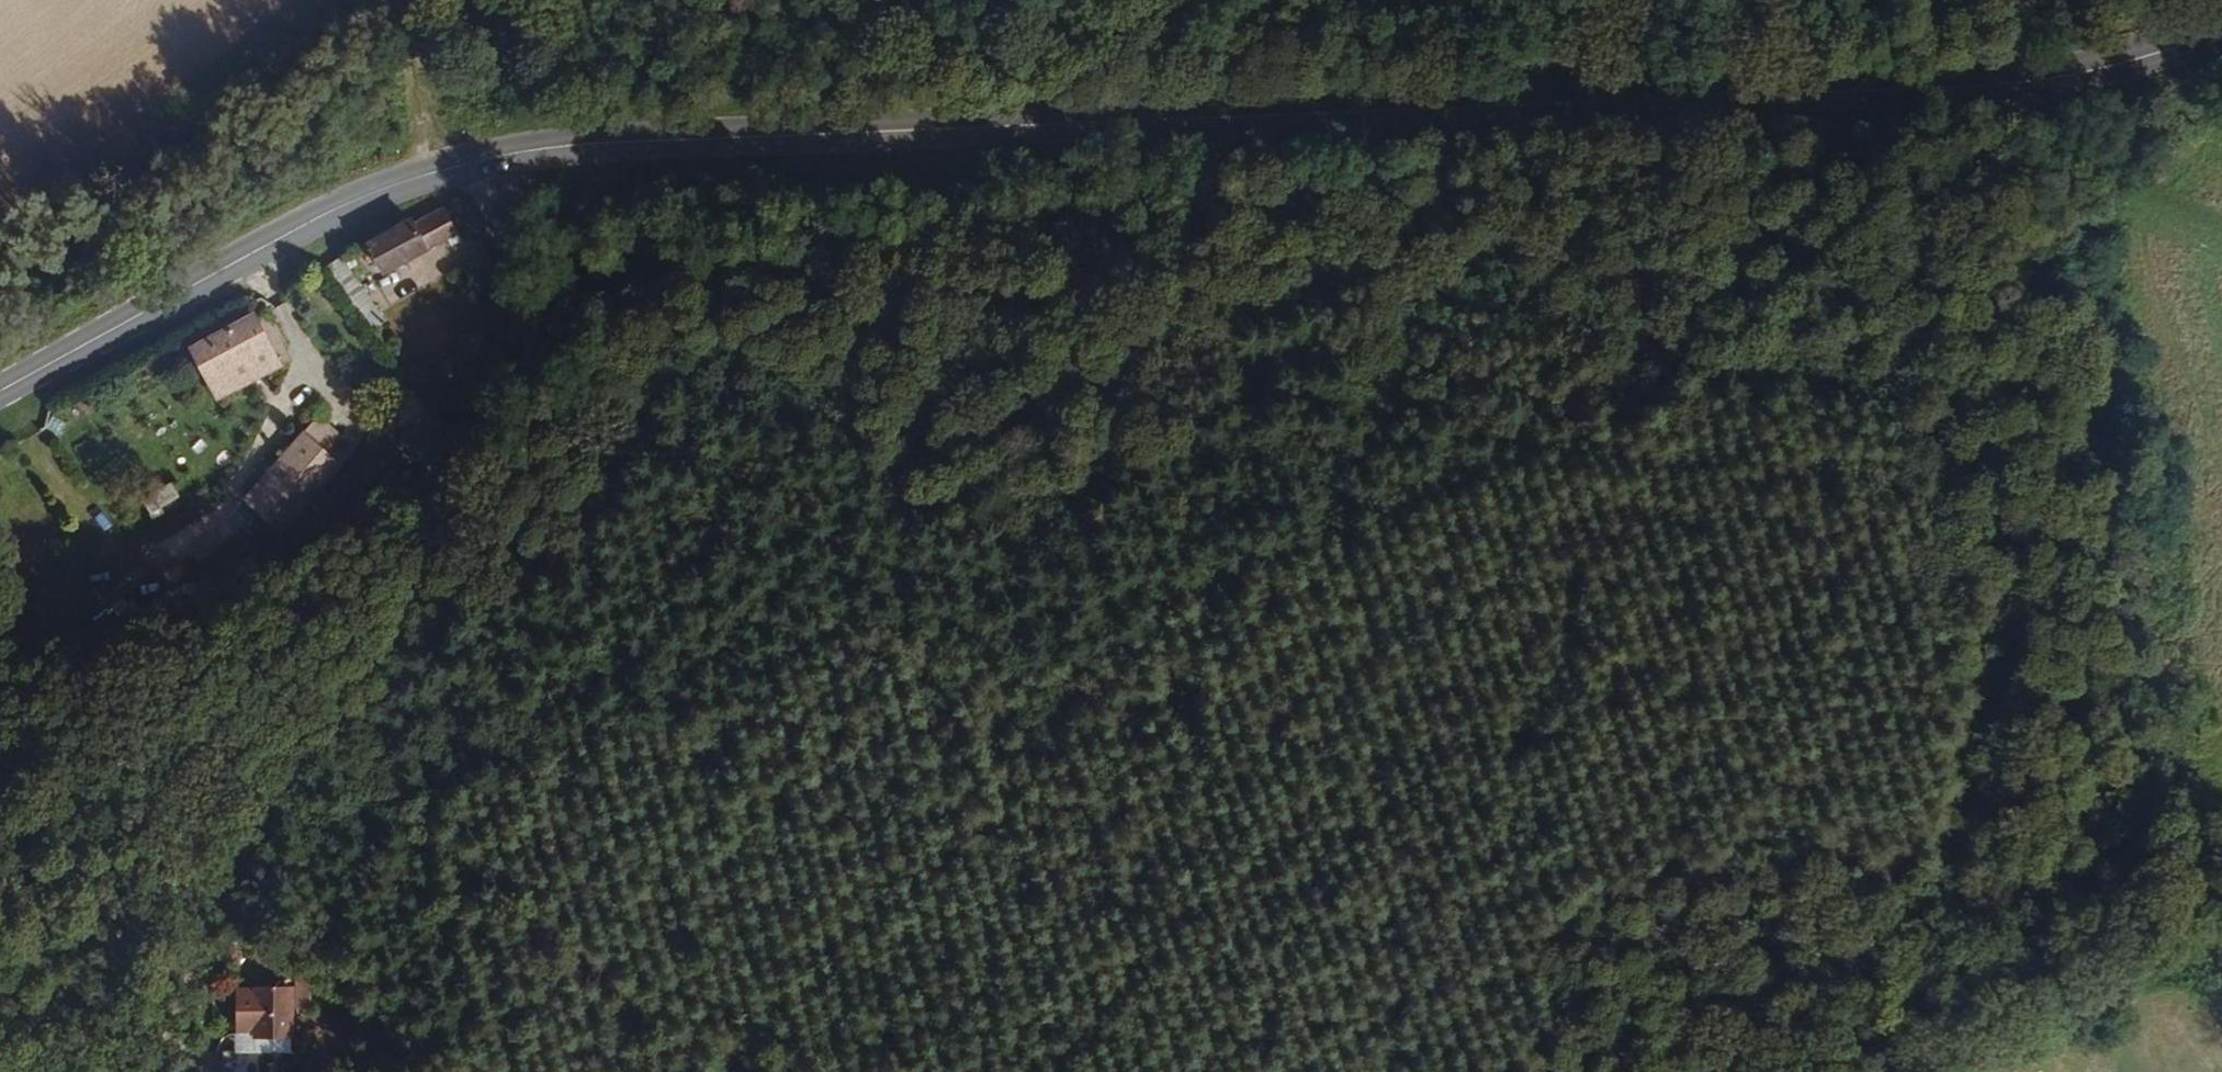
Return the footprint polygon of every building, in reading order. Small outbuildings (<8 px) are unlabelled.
[(450,237),(435,204),(358,240),(373,273),(450,237)] [(243,310),(176,347),(205,399),(272,363),(243,310)] [(269,524),(341,448),(310,419),(238,495),(269,524)] [(295,1036),(295,986),(254,986),(254,987),(236,987),(236,1031),(255,1031),(255,1036),(295,1036)]
